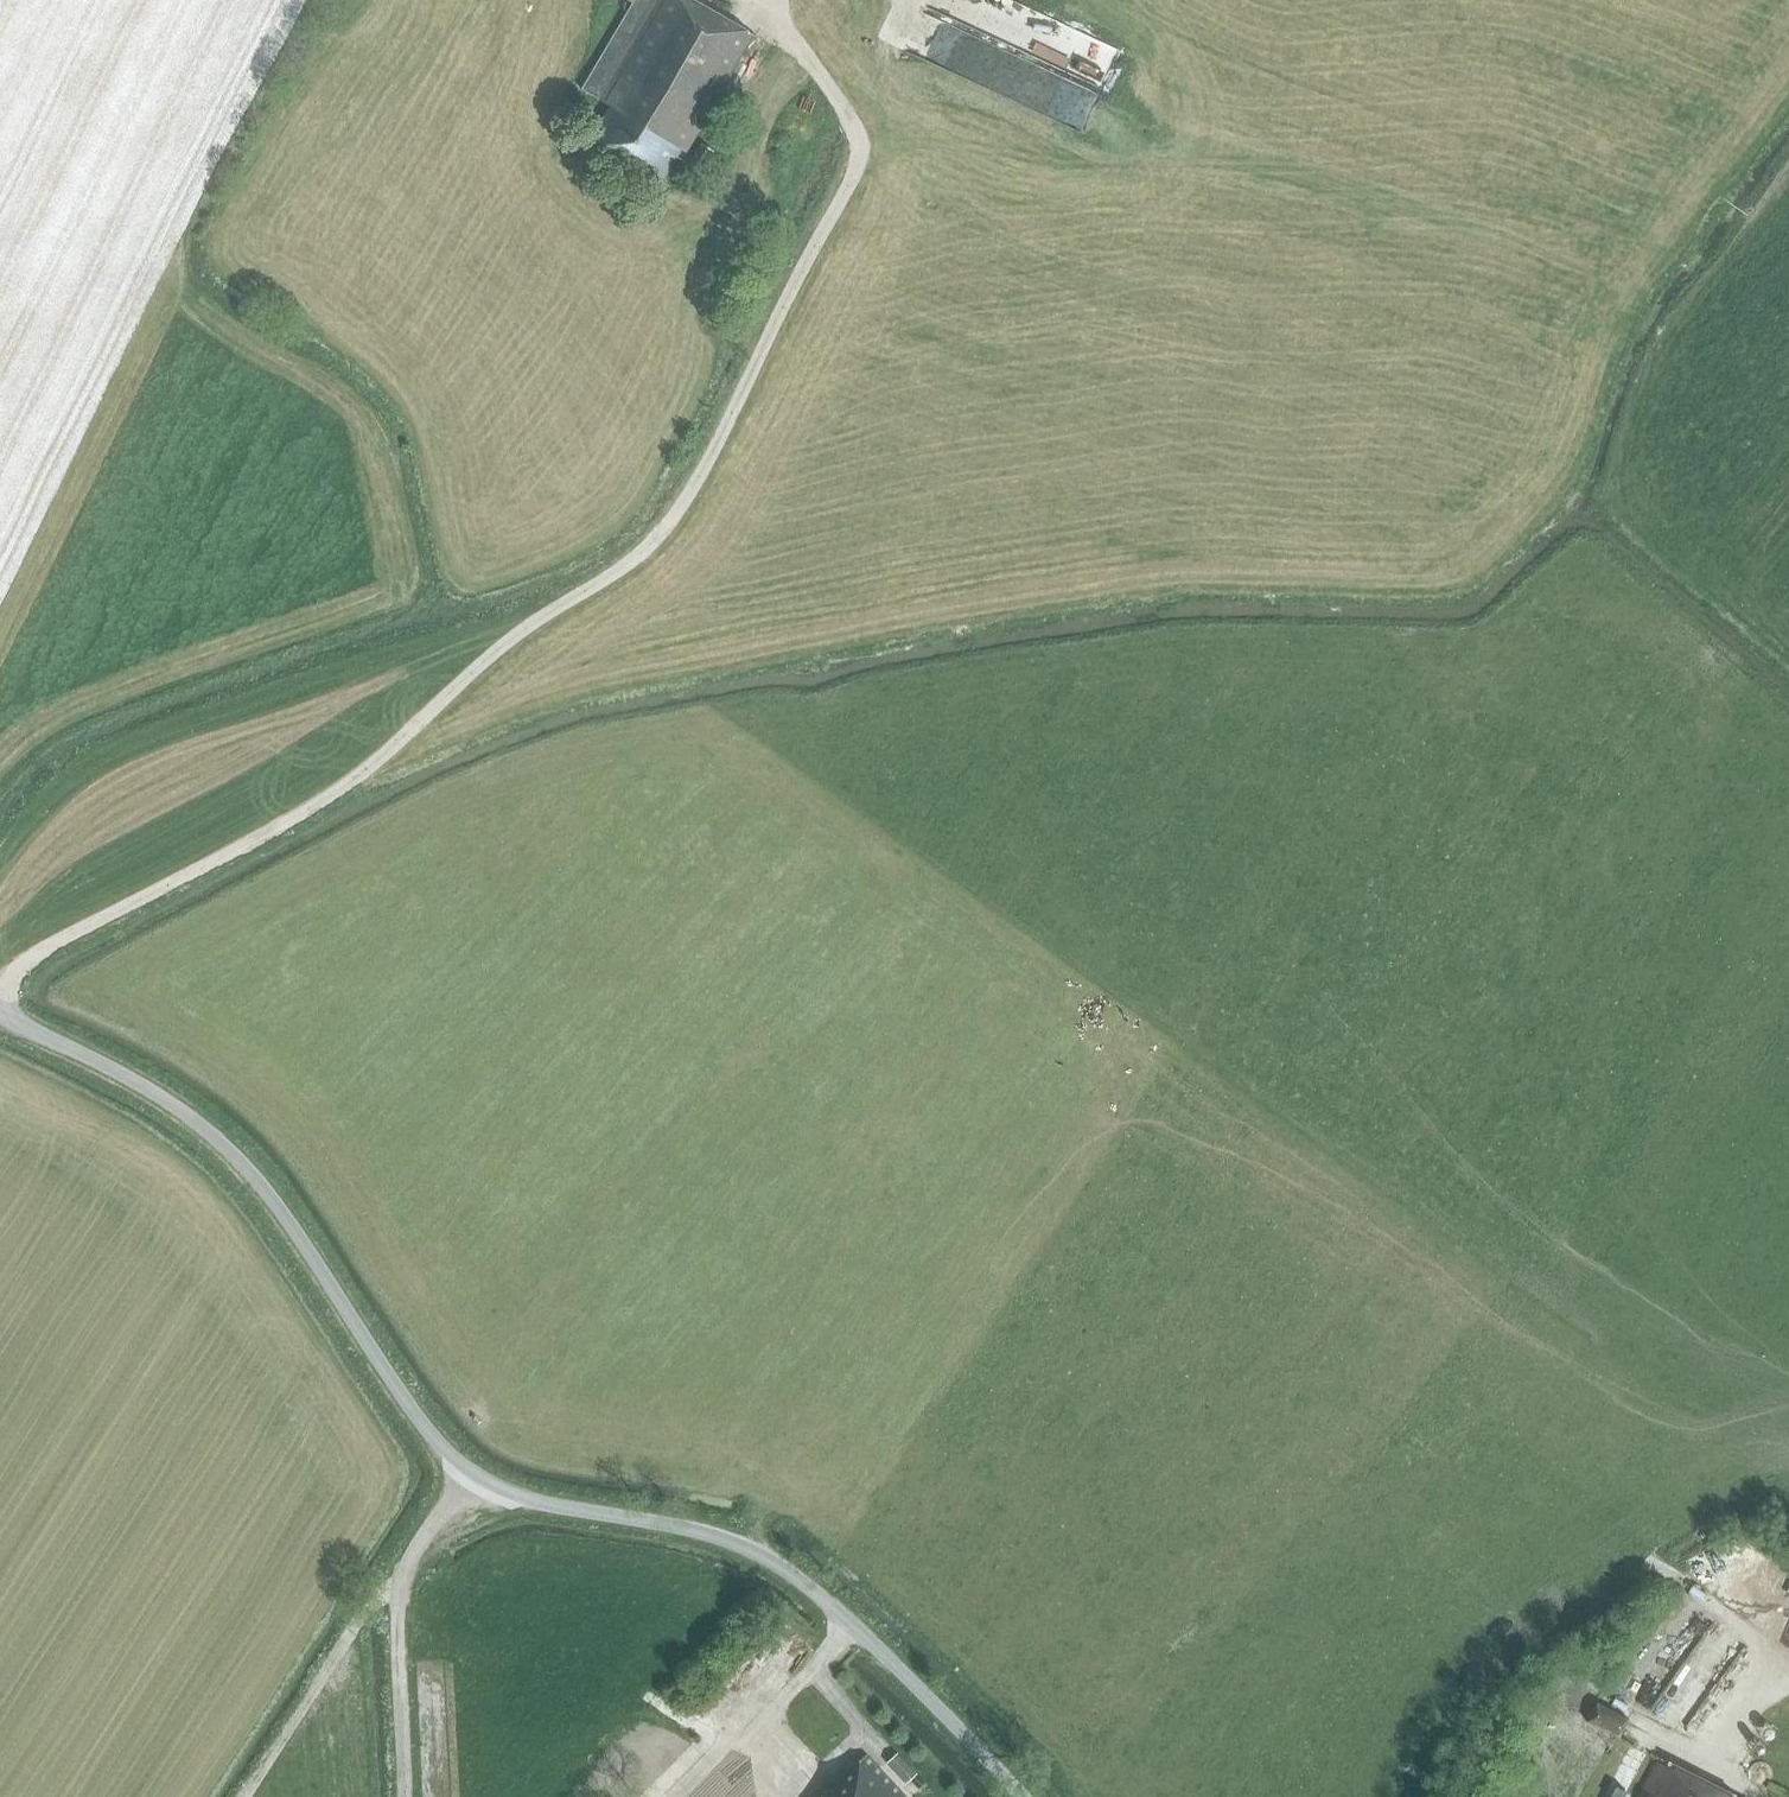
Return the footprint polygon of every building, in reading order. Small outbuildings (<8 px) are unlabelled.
[(784,53),(754,35),(753,37),(691,0),(627,0),(632,3),(581,89),(610,106),(590,141),(660,182),(679,149),(684,152),(720,91),(750,109),(784,53)] [(1092,84),(1107,88),(1117,45),(1094,40),(1084,78),(1052,70),(1043,106),(1084,117),(1092,84)] [(717,153),(699,142),(687,163),(704,174),(717,153)] [(1595,1703),(1586,1721),(1617,1736),(1618,1737),(1619,1736),(1627,1719),(1595,1703)] [(885,1763),(904,1784),(916,1773),(896,1752),(885,1763)] [(864,1753),(817,1796),(906,1796),(864,1753)] [(1658,1756),(1637,1796),(1739,1796),(1658,1756)]
